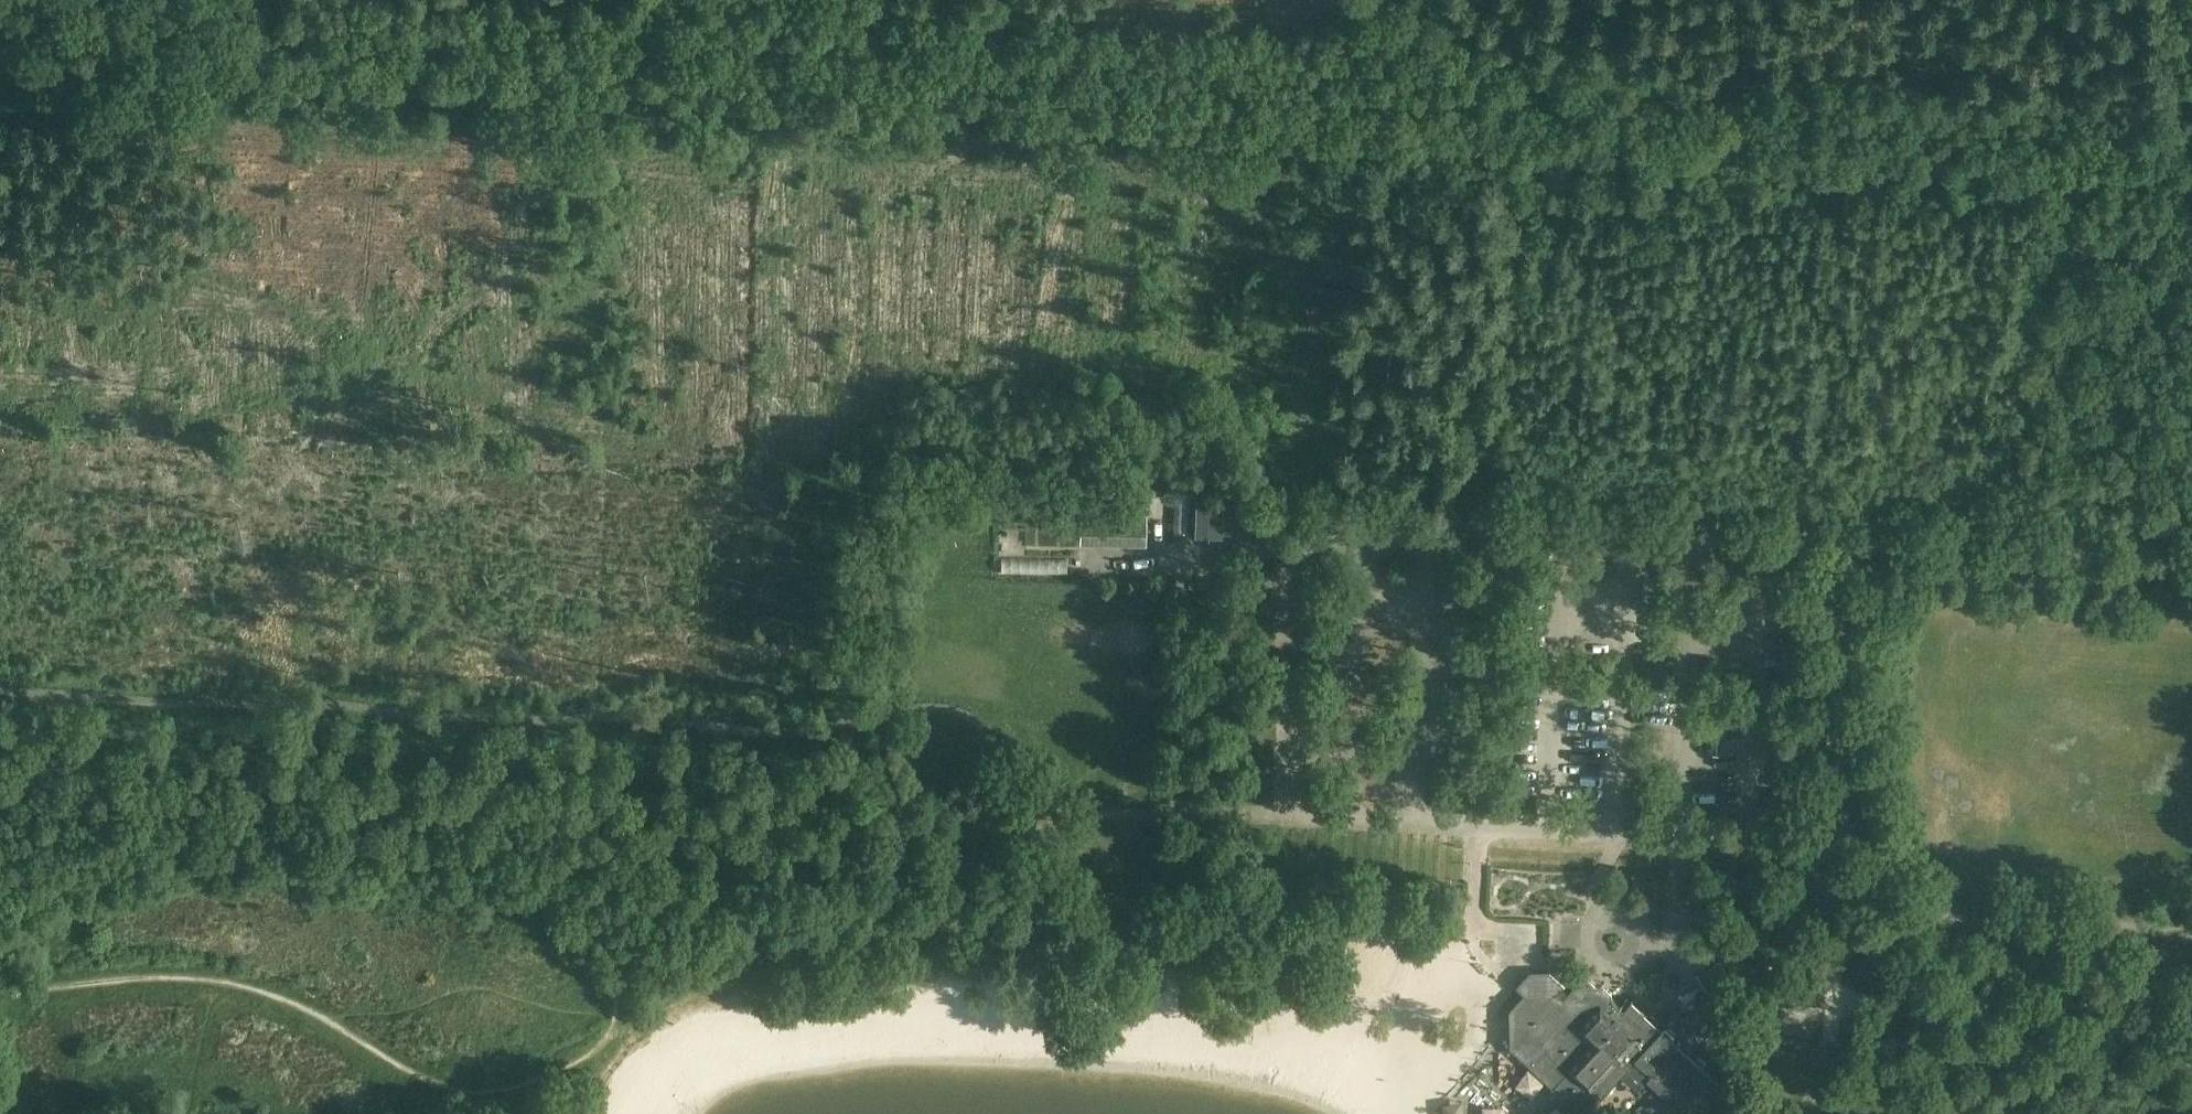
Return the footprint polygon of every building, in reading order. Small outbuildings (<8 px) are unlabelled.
[(1268,533),(1269,501),(1226,499),(1226,495),(1198,493),(1197,532),(1224,533),(1224,531),(1268,533)] [(1083,498),(1082,537),(1148,539),(1150,500),(1083,498)] [(1657,1024),(1632,1001),(1623,1011),(1611,999),(1611,994),(1602,986),(1597,986),(1585,975),(1563,998),(1557,992),(1564,984),(1550,970),(1531,971),(1517,986),(1525,993),(1510,1009),(1511,1046),(1552,1085),(1552,1099),(1568,1113),(1586,1113),(1601,1097),(1601,1098),(1628,1069),(1644,1083),(1648,1079),(1685,1113),(1710,1113),(1730,1093),(1672,1038),(1674,1035),(1665,1027),(1663,1030),(1657,1024)] [(1774,1030),(1766,1054),(1805,1066),(1812,1041),(1774,1030)]
